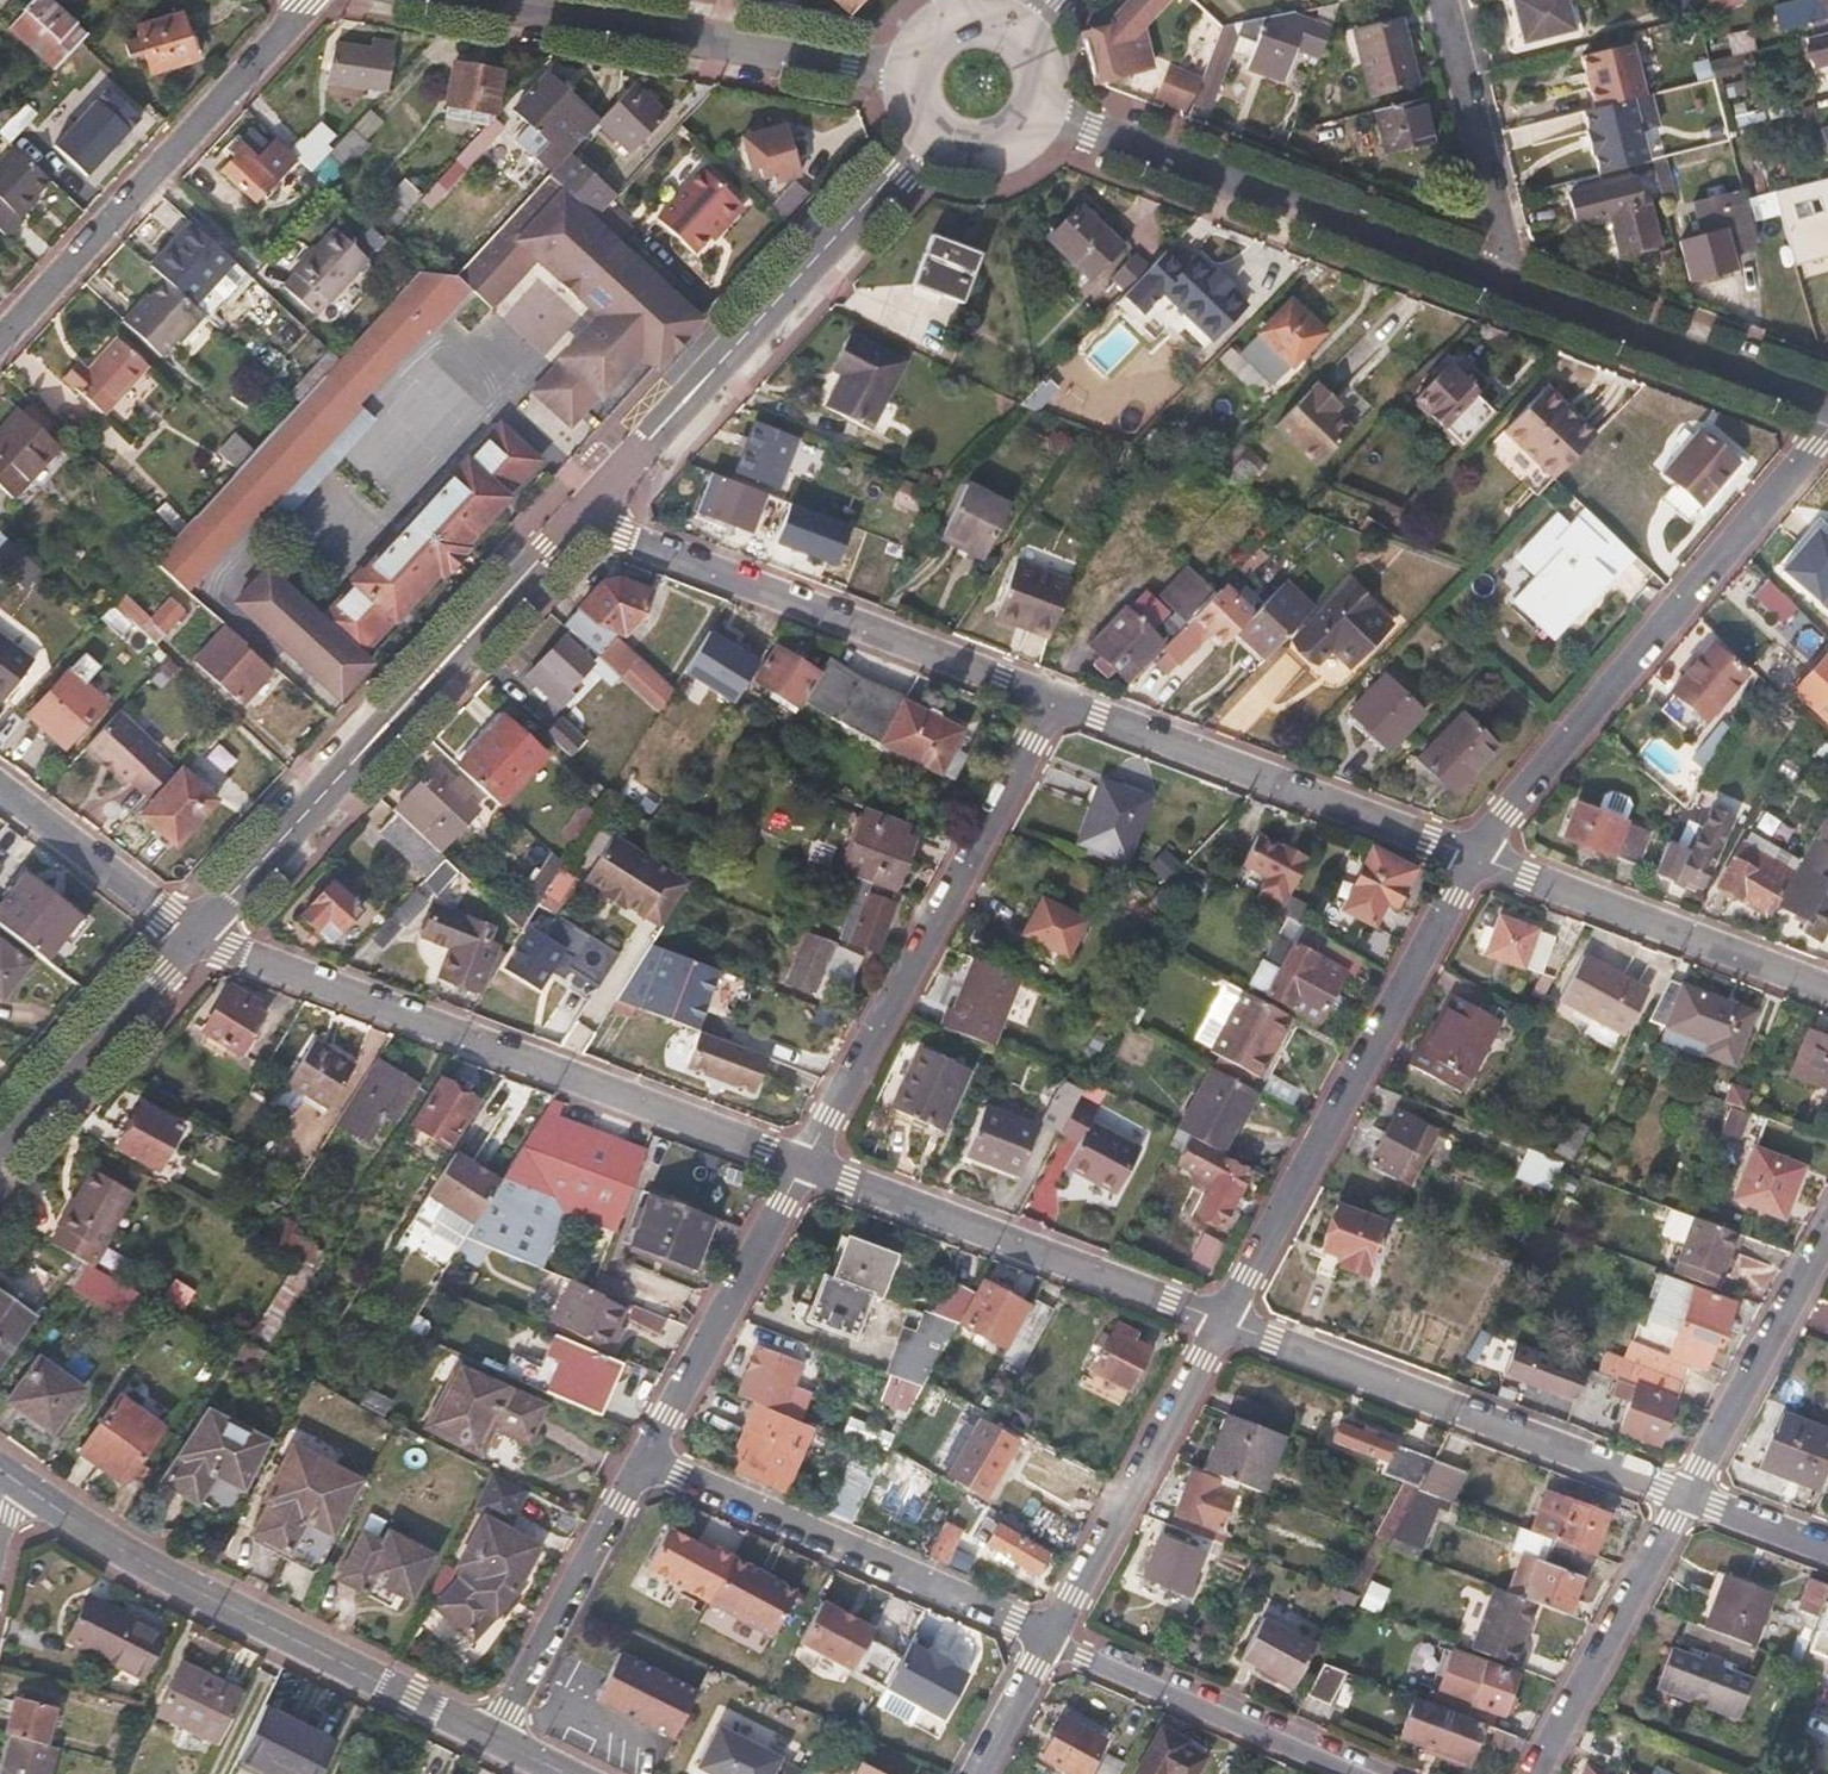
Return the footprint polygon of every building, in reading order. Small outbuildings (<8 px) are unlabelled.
[(88,36),(49,0),(32,0),(21,11),(24,15),(9,30),(54,72),(81,42),(88,36)] [(1565,1),(1567,0),(1512,0),(1523,42),(1572,30),(1565,1)] [(1673,23),(1698,16),(1693,0),(1667,0),(1673,23)] [(1743,0),(1693,0),(1698,16),(1744,4),(1743,0)] [(1773,8),(1779,31),(1825,20),(1827,32),(1827,0),(1803,0),(1773,8)] [(1316,60),(1328,27),(1289,13),(1221,27),(1198,86),(1194,96),(1213,103),(1230,64),(1282,83),(1295,51),(1316,60)] [(150,74),(192,60),(179,16),(135,29),(138,39),(124,43),(129,59),(144,54),(150,74)] [(1354,32),(1370,96),(1416,85),(1400,20),(1354,32)] [(1151,68),(1138,21),(1082,36),(1081,37),(1093,83),(1151,68)] [(1755,53),(1749,32),(1727,38),(1732,59),(1755,53)] [(1800,36),(1803,73),(1827,71),(1827,34),(1800,36)] [(329,84),(385,93),(393,44),(373,41),(372,49),(336,44),(329,84)] [(502,73),(455,64),(447,105),(495,114),(502,73)] [(1194,96),(1198,86),(1166,74),(1156,101),(1188,113),(1194,96)] [(518,111),(566,157),(571,153),(595,126),(597,124),(549,79),(518,111)] [(665,114),(634,84),(597,124),(595,126),(627,155),(665,114)] [(56,147),(85,174),(136,119),(106,92),(56,147)] [(1666,141),(1654,95),(1563,119),(1566,131),(1578,128),(1586,162),(1666,141)] [(1432,144),(1422,100),(1375,112),(1386,156),(1432,144)] [(38,170),(50,158),(22,131),(36,115),(24,104),(0,129),(0,134),(38,170)] [(382,123),(368,110),(351,129),(364,141),(382,123)] [(504,131),(494,121),(421,198),(420,199),(430,210),(504,131)] [(784,123),(739,136),(748,170),(757,168),(761,181),(770,178),(773,186),(799,179),(795,163),(805,161),(800,142),(790,144),(784,123)] [(294,156),(311,172),(327,154),(328,153),(324,149),(334,138),(319,124),(292,154),(294,156)] [(364,141),(351,129),(328,153),(327,154),(344,170),(368,145),(364,141)] [(234,157),(220,171),(252,201),(294,156),(292,154),(276,139),(268,148),(250,130),(229,152),(234,157)] [(1820,132),(1827,163),(1827,130),(1820,132)] [(616,196),(571,153),(566,157),(549,177),(595,219),(616,196)] [(1781,163),(1737,174),(1742,194),(1787,183),(1781,163)] [(1628,168),(1600,175),(1602,181),(1630,174),(1628,168)] [(653,220),(696,262),(746,211),(703,169),(653,220)] [(589,413),(602,425),(702,316),(595,219),(549,177),(458,277),(472,290),(493,309),(537,262),(598,317),(531,390),(574,429),(589,413)] [(1610,220),(1618,252),(1658,243),(1647,201),(1640,203),(1634,177),(1568,194),(1575,222),(1609,214),(1610,220)] [(387,196),(406,214),(420,199),(421,198),(403,180),(387,196)] [(1777,193),(1781,210),(1827,198),(1827,180),(1777,193)] [(771,209),(783,220),(808,193),(796,182),(771,209)] [(1081,208),(1049,240),(1088,278),(1120,246),(1081,208)] [(1609,214),(1575,222),(1577,228),(1610,220),(1609,214)] [(1785,227),(1795,266),(1827,257),(1827,216),(1785,227)] [(189,224),(148,269),(191,309),(233,264),(189,224)] [(370,260),(334,228),(295,272),(329,302),(331,304),(370,260)] [(1679,243),(1689,281),(1734,270),(1725,232),(1679,243)] [(932,238),(914,283),(958,300),(975,255),(932,238)] [(1245,303),(1196,255),(1169,284),(1150,266),(1120,299),(1138,316),(1162,291),(1211,338),(1245,303)] [(329,302),(295,272),(283,285),(317,315),(329,302)] [(154,562),(185,591),(266,504),(257,496),(347,397),(357,406),(425,333),(430,338),(472,290),(458,277),(419,273),(391,303),(339,361),(320,382),(297,406),(254,453),(237,471),(188,525),(177,537),(155,561),(154,562)] [(339,361),(391,303),(379,292),(373,299),(367,293),(356,305),(362,311),(326,349),(339,361)] [(1291,301),(1260,333),(1292,365),(1324,333),(1291,301)] [(841,376),(826,407),(869,429),(904,359),(853,334),(833,372),(841,376)] [(103,416),(147,368),(117,340),(86,372),(77,364),(63,378),(103,416)] [(1358,395),(1349,405),(1367,423),(1398,392),(1369,362),(1347,384),(1358,395)] [(1448,366),(1415,401),(1460,445),(1491,413),(1474,397),(1477,394),(1448,366)] [(304,367),(282,392),(297,406),(320,382),(304,367)] [(1036,411),(1057,389),(1045,378),(1036,387),(1020,404),(1036,411)] [(1318,385),(1273,425),(1316,473),(1361,433),(1318,385)] [(1505,429),(1554,476),(1595,433),(1577,416),(1574,419),(1563,409),(1566,405),(1546,386),(1505,429)] [(357,406),(347,397),(257,496),(266,504),(284,520),(375,422),(357,406)] [(1566,405),(1563,409),(1574,419),(1577,416),(1566,405)] [(0,433),(0,490),(10,499),(58,446),(20,411),(0,433)] [(267,572),(238,604),(338,697),(367,665),(362,660),(437,578),(441,581),(471,548),(467,544),(542,462),(498,422),(317,618),(267,572)] [(756,425),(737,472),(776,487),(795,441),(756,425)] [(1698,431),(1663,471),(1703,506),(1739,465),(1698,431)] [(254,453),(235,435),(218,454),(237,471),(254,453)] [(1277,478),(1250,451),(1233,468),(1224,459),(1208,475),(1240,487),(1242,488),(1248,482),(1261,494),(1277,478)] [(751,531),(764,495),(718,477),(705,513),(751,531)] [(940,542),(985,566),(1015,510),(971,486),(940,542)] [(177,537),(188,525),(160,500),(150,512),(163,524),(177,537)] [(1567,549),(1518,600),(1553,633),(1606,578),(1587,559),(1600,545),(1577,523),(1558,542),(1567,549)] [(142,548),(155,561),(177,537),(163,524),(142,548)] [(1782,569),(1820,602),(1827,592),(1827,543),(1815,530),(1782,569)] [(37,569),(7,541),(0,548),(0,567),(21,587),(37,569)] [(1191,618),(1216,593),(1188,566),(1160,596),(1187,623),(1191,618)] [(1049,637),(1069,590),(1017,567),(997,615),(1049,637)] [(641,617),(650,590),(621,580),(600,586),(564,625),(597,656),(619,632),(623,636),(641,617)] [(1797,608),(1767,580),(1752,596),(1782,625),(1797,608)] [(1292,630),(1313,609),(1284,581),(1254,613),(1234,633),(1263,661),(1292,630)] [(1178,666),(1208,634),(1212,629),(1226,642),(1234,633),(1254,613),(1236,595),(1231,599),(1220,589),(1216,593),(1191,618),(1187,623),(1162,648),(1168,653),(1158,664),(1169,675),(1178,666)] [(1162,648),(1147,634),(1167,613),(1144,590),(1091,646),(1100,656),(1094,661),(1106,673),(1112,668),(1128,684),(1162,648)] [(124,595),(112,608),(152,645),(183,612),(162,592),(142,613),(124,595)] [(718,625),(693,665),(731,688),(756,648),(718,625)] [(242,704),(272,671),(226,628),(195,661),(242,704)] [(1208,634),(1221,647),(1226,642),(1212,629),(1208,634)] [(1265,691),(1309,646),(1292,630),(1263,661),(1248,675),(1265,691)] [(553,675),(540,690),(559,707),(570,696),(565,692),(592,662),(563,637),(539,664),(553,675)] [(3,702),(33,663),(0,638),(0,700),(3,702)] [(1711,644),(1673,690),(1675,692),(1662,708),(1692,734),(1706,718),(1707,719),(1745,673),(1712,646),(1711,644)] [(819,675),(776,647),(754,680),(798,709),(802,702),(819,675)] [(1795,690),(1827,721),(1827,654),(1795,690)] [(167,660),(151,678),(160,686),(176,668),(167,660)] [(879,743),(905,701),(828,662),(819,675),(802,702),(879,743)] [(105,705),(70,673),(29,715),(64,747),(105,705)] [(1384,676),(1349,711),(1388,749),(1422,713),(1384,676)] [(951,755),(964,732),(905,701),(879,743),(940,776),(951,755)] [(131,782),(148,798),(173,770),(155,755),(160,749),(120,712),(87,748),(127,786),(131,782)] [(1462,714),(1419,757),(1454,792),(1497,749),(1462,714)] [(500,806),(544,758),(500,718),(456,767),(500,806)] [(563,721),(550,734),(573,755),(585,742),(563,721)] [(951,781),(962,760),(951,755),(940,776),(951,781)] [(420,838),(467,788),(456,778),(452,783),(436,768),(394,813),(420,838)] [(215,802),(182,771),(141,816),(174,846),(215,802)] [(1100,782),(1077,843),(1126,861),(1149,800),(1100,782)] [(639,814),(648,800),(632,790),(623,804),(639,814)] [(577,845),(597,813),(581,804),(561,835),(577,845)] [(1575,804),(1562,836),(1638,865),(1650,833),(1575,804)] [(895,889),(914,840),(902,835),(907,825),(865,808),(841,872),(865,881),(866,882),(868,878),(895,889)] [(420,838),(394,813),(378,830),(426,877),(442,859),(420,838)] [(643,917),(660,927),(686,887),(687,884),(612,837),(584,882),(602,893),(600,896),(623,910),(624,907),(642,918),(643,917)] [(1784,885),(1796,862),(1752,838),(1740,862),(1733,858),(1718,887),(1773,916),(1781,903),(1789,887),(1784,885)] [(1810,875),(1826,845),(1815,840),(1789,887),(1781,903),(1810,918),(1803,930),(1820,939),(1827,924),(1827,884),(1810,875)] [(1699,885),(1709,860),(1669,845),(1655,873),(1671,880),(1673,874),(1699,885)] [(0,852),(0,875),(3,877),(19,856),(5,846),(0,852)] [(1373,848),(1353,883),(1394,906),(1414,870),(1373,848)] [(1280,913),(1296,878),(1258,858),(1238,892),(1280,913)] [(865,881),(841,872),(808,859),(801,877),(858,899),(865,881)] [(529,895),(559,909),(575,875),(546,861),(529,895)] [(1311,930),(1330,895),(1296,878),(1280,913),(1311,930)] [(45,962),(78,921),(23,879),(0,908),(0,927),(45,962)] [(331,883),(300,915),(330,943),(361,911),(331,883)] [(530,898),(518,892),(507,912),(518,918),(530,898)] [(894,903),(866,893),(848,940),(876,951),(894,903)] [(1086,921),(1040,899),(1022,934),(1031,939),(1026,949),(1059,965),(1065,955),(1068,957),(1086,921)] [(445,955),(433,985),(478,1003),(504,935),(433,907),(418,944),(445,955)] [(1553,937),(1499,918),(1495,930),(1484,926),(1476,946),(1487,950),(1486,953),(1541,973),(1553,937)] [(527,931),(505,967),(538,988),(561,953),(527,931)] [(853,953),(805,935),(787,982),(826,997),(832,980),(841,984),(853,953)] [(1318,1022),(1345,971),(1354,976),(1364,957),(1335,942),(1325,961),(1292,943),(1265,993),(1318,1022)] [(3,998),(29,966),(0,944),(0,996),(3,998)] [(673,1022),(697,962),(650,944),(615,999),(665,1019),(673,1022)] [(1586,954),(1561,1001),(1617,1031),(1642,985),(1586,954)] [(994,1052),(1024,982),(971,960),(942,1030),(994,1052)] [(1733,1066),(1753,1013),(1668,981),(1647,1020),(1707,1043),(1703,1055),(1733,1066)] [(227,990),(201,1031),(239,1055),(264,1014),(227,990)] [(1280,1040),(1292,1016),(1243,991),(1211,1051),(1260,1078),(1272,1055),(1268,1053),(1276,1038),(1280,1040)] [(1418,1048),(1410,1063),(1462,1092),(1499,1024),(1452,999),(1424,1051),(1418,1048)] [(1789,1074),(1827,1090),(1827,1038),(1807,1030),(1789,1074)] [(697,1031),(685,1065),(753,1091),(758,1077),(765,1058),(697,1031)] [(31,1047),(15,1038),(10,1044),(22,1056),(31,1047)] [(1268,1053),(1272,1055),(1280,1040),(1276,1038),(1268,1053)] [(313,1040),(287,1082),(326,1108),(354,1066),(313,1040)] [(920,1048),(891,1108),(942,1131),(969,1071),(920,1048)] [(789,1089),(796,1071),(765,1058),(758,1077),(789,1089)] [(393,1120),(415,1085),(375,1060),(336,1122),(363,1139),(380,1112),(393,1120)] [(1211,1068),(1178,1130),(1200,1142),(1222,1154),(1255,1092),(1211,1068)] [(441,1079),(412,1124),(447,1146),(476,1101),(441,1079)] [(1741,1111),(1749,1091),(1731,1085),(1723,1104),(1732,1108),(1741,1111)] [(138,1105),(114,1147),(156,1170),(179,1128),(138,1105)] [(984,1107),(965,1154),(1018,1175),(1037,1128),(984,1107)] [(1398,1110),(1369,1164),(1395,1178),(1407,1156),(1421,1164),(1438,1132),(1398,1110)] [(1736,1136),(1744,1115),(1729,1110),(1721,1131),(1736,1136)] [(1582,1139),(1589,1127),(1571,1117),(1563,1132),(1582,1139)] [(1816,1119),(1809,1136),(1827,1143),(1827,1123),(1816,1119)] [(638,1157),(537,1120),(522,1145),(628,1185),(638,1157)] [(1069,1120),(1061,1140),(1078,1146),(1065,1178),(1122,1200),(1142,1148),(1069,1120)] [(1571,1160),(1582,1139),(1563,1132),(1552,1153),(1571,1160)] [(1220,1227),(1251,1169),(1222,1154),(1200,1142),(1193,1157),(1217,1170),(1194,1213),(1220,1227)] [(613,1225),(628,1185),(522,1145),(498,1182),(491,1194),(558,1219),(561,1212),(593,1224),(595,1218),(613,1225)] [(1732,1198),(1783,1217),(1800,1173),(1775,1163),(1777,1157),(1756,1149),(1751,1147),(1732,1198)] [(1527,1149),(1515,1176),(1549,1190),(1560,1163),(1527,1149)] [(427,1197),(472,1224),(491,1194),(498,1182),(484,1173),(475,1168),(454,1155),(427,1197)] [(1802,1166),(1777,1157),(1775,1163),(1800,1173),(1802,1166)] [(475,1168),(484,1173),(486,1169),(478,1164),(475,1168)] [(91,1174),(64,1224),(108,1248),(124,1219),(113,1214),(125,1192),(91,1174)] [(693,1270),(713,1217),(648,1192),(627,1245),(693,1270)] [(539,1268),(558,1219),(491,1194),(472,1224),(463,1239),(485,1247),(539,1268)] [(1340,1257),(1337,1265),(1366,1276),(1385,1221),(1338,1203),(1320,1249),(1340,1257)] [(282,1217),(271,1233),(300,1251),(310,1235),(282,1217)] [(1737,1235),(1693,1218),(1678,1259),(1721,1276),(1737,1235)] [(1199,1235),(1192,1264),(1216,1271),(1224,1241),(1199,1235)] [(879,1295),(893,1256),(847,1238),(832,1278),(870,1291),(879,1295)] [(478,1264),(485,1247),(463,1239),(453,1254),(478,1264)] [(262,1352),(315,1268),(299,1259),(246,1343),(262,1352)] [(1716,1288),(1721,1276),(1678,1259),(1673,1272),(1716,1288)] [(141,1295),(86,1265),(70,1288),(127,1319),(141,1295)] [(614,1329),(626,1309),(579,1284),(552,1274),(547,1286),(569,1295),(567,1300),(576,1305),(564,1326),(610,1352),(620,1333),(614,1329)] [(1716,1349),(1733,1302),(1664,1277),(1648,1319),(1642,1317),(1625,1359),(1606,1352),(1599,1371),(1617,1378),(1674,1398),(1687,1363),(1702,1368),(1710,1347),(1716,1349)] [(854,1337),(870,1291),(832,1278),(831,1281),(823,1278),(807,1320),(854,1337)] [(1006,1350),(1029,1308),(979,1280),(957,1322),(1006,1350)] [(32,1315),(0,1291),(0,1359),(32,1315)] [(1019,1369),(1052,1309),(1034,1300),(1029,1308),(1006,1350),(1001,1359),(1019,1369)] [(660,1330),(665,1318),(638,1307),(633,1319),(660,1330)] [(925,1380),(957,1322),(923,1310),(915,1332),(903,1328),(886,1374),(922,1387),(925,1380)] [(1116,1323),(1088,1377),(1124,1396),(1148,1348),(1131,1340),(1135,1333),(1116,1323)] [(1482,1330),(1475,1346),(1497,1355),(1504,1339),(1482,1330)] [(253,1367),(262,1352),(246,1343),(236,1337),(231,1344),(227,1351),(253,1367)] [(794,1381),(804,1354),(760,1339),(738,1397),(780,1412),(791,1380),(794,1381)] [(597,1415),(621,1360),(567,1340),(561,1354),(544,1346),(536,1364),(512,1354),(503,1374),(597,1415)] [(922,1387),(886,1374),(827,1352),(821,1368),(903,1398),(898,1410),(897,1409),(894,1416),(897,1417),(895,1424),(901,1426),(922,1387)] [(39,1357),(8,1401),(50,1432),(82,1389),(39,1357)] [(458,1366),(428,1425),(481,1453),(493,1429),(525,1444),(543,1407),(458,1366)] [(1657,1445),(1674,1398),(1617,1378),(1612,1393),(1630,1400),(1619,1431),(1657,1445)] [(380,1419),(388,1401),(367,1391),(356,1408),(380,1419)] [(1261,1427),(1268,1408),(1235,1395),(1227,1414),(1261,1427)] [(119,1398),(80,1452),(122,1481),(160,1427),(119,1398)] [(725,1467),(770,1485),(777,1469),(796,1424),(742,1405),(724,1447),(732,1450),(725,1467)] [(1827,1467),(1827,1427),(1782,1410),(1761,1467),(1820,1489),(1827,1467)] [(206,1413),(164,1481),(195,1502),(213,1474),(240,1488),(263,1440),(206,1413)] [(1262,1492),(1283,1435),(1261,1427),(1227,1414),(1205,1471),(1244,1486),(1262,1492)] [(978,1420),(948,1473),(988,1495),(1017,1441),(978,1420)] [(1419,1488),(1434,1459),(1339,1423),(1331,1442),(1385,1462),(1381,1473),(1404,1482),(1419,1488)] [(268,1504),(252,1534),(287,1552),(303,1521),(329,1534),(358,1480),(293,1447),(263,1501),(268,1504)] [(1453,1501),(1463,1476),(1456,1473),(1458,1467),(1435,1458),(1434,1459),(1419,1488),(1453,1501)] [(1226,1533),(1244,1486),(1205,1471),(1192,1466),(1173,1513),(1226,1533)] [(1390,1540),(1419,1488),(1404,1482),(1376,1535),(1390,1540)] [(1419,1558),(1439,1509),(1449,1513),(1453,1501),(1419,1488),(1390,1540),(1387,1546),(1419,1558)] [(1593,1555),(1608,1515),(1545,1491),(1530,1530),(1593,1555)] [(1226,1533),(1173,1513),(1169,1524),(1214,1541),(1222,1544),(1226,1533)] [(464,1577),(437,1605),(471,1639),(511,1595),(538,1544),(484,1516),(457,1567),(467,1572),(464,1577)] [(986,1518),(974,1538),(1037,1572),(1048,1551),(986,1518)] [(947,1565),(962,1529),(944,1521),(928,1557),(947,1565)] [(1186,1594),(1202,1552),(1209,1555),(1214,1541),(1169,1524),(1165,1523),(1144,1577),(1186,1594)] [(708,1603),(733,1557),(715,1547),(712,1553),(697,1544),(668,1529),(646,1569),(708,1603)] [(363,1531),(337,1578),(365,1592),(371,1580),(410,1600),(434,1555),(389,1531),(383,1542),(363,1531)] [(1360,1596),(1387,1546),(1390,1540),(1376,1535),(1346,1590),(1360,1596)] [(712,1553),(715,1547),(699,1539),(697,1544),(712,1553)] [(796,1592),(733,1557),(708,1603),(771,1637),(796,1592)] [(1567,1613),(1580,1578),(1534,1560),(1520,1596),(1567,1613)] [(1750,1645),(1771,1592),(1725,1574),(1705,1627),(1750,1645)] [(1827,1600),(1827,1587),(1808,1580),(1792,1622),(1803,1626),(1798,1636),(1796,1635),(1787,1659),(1802,1665),(1808,1650),(1827,1600)] [(89,1600),(68,1642),(140,1679),(161,1637),(89,1600)] [(1808,1650),(1827,1658),(1827,1600),(1808,1650)] [(884,1686),(901,1657),(868,1638),(873,1630),(821,1602),(799,1642),(883,1688),(884,1686)] [(1262,1620),(1241,1658),(1293,1686),(1313,1647),(1262,1620)] [(1705,1627),(1686,1620),(1677,1643),(1687,1647),(1685,1653),(1668,1646),(1655,1680),(1738,1712),(1751,1679),(1734,1672),(1736,1667),(1747,1671),(1756,1647),(1750,1645),(1705,1627)] [(901,1657),(884,1686),(942,1716),(965,1673),(947,1663),(949,1661),(927,1650),(926,1652),(908,1643),(901,1657)] [(1456,1644),(1451,1656),(1470,1663),(1475,1652),(1456,1644)] [(618,1654),(596,1700),(673,1738),(696,1692),(618,1654)] [(1306,1692),(1330,1704),(1347,1671),(1322,1659),(1306,1692)] [(1485,1662),(1469,1704),(1500,1716),(1516,1674),(1485,1662)] [(158,1715),(216,1743),(243,1691),(230,1684),(227,1689),(182,1666),(158,1715)] [(1738,1712),(1655,1680),(1653,1687),(1735,1719),(1738,1712)] [(12,1736),(46,1745),(54,1709),(14,1700),(5,1734),(12,1736)] [(1436,1709),(1422,1744),(1459,1759),(1473,1725),(1436,1709)] [(270,1773),(296,1773),(317,1732),(279,1713),(253,1765),(270,1773)] [(1040,1758),(1071,1773),(1083,1773),(1102,1739),(1062,1717),(1040,1758)] [(801,1771),(778,1760),(779,1757),(717,1726),(697,1767),(711,1773),(800,1773),(801,1771)] [(1161,1727),(1135,1773),(1195,1773),(1205,1755),(1188,1746),(1191,1742),(1161,1727)] [(46,1745),(12,1736),(3,1773),(50,1773),(57,1748),(46,1745)] [(1124,1762),(1107,1753),(1096,1773),(1118,1773),(1124,1762)] [(860,1762),(854,1773),(883,1773),(860,1762)]
